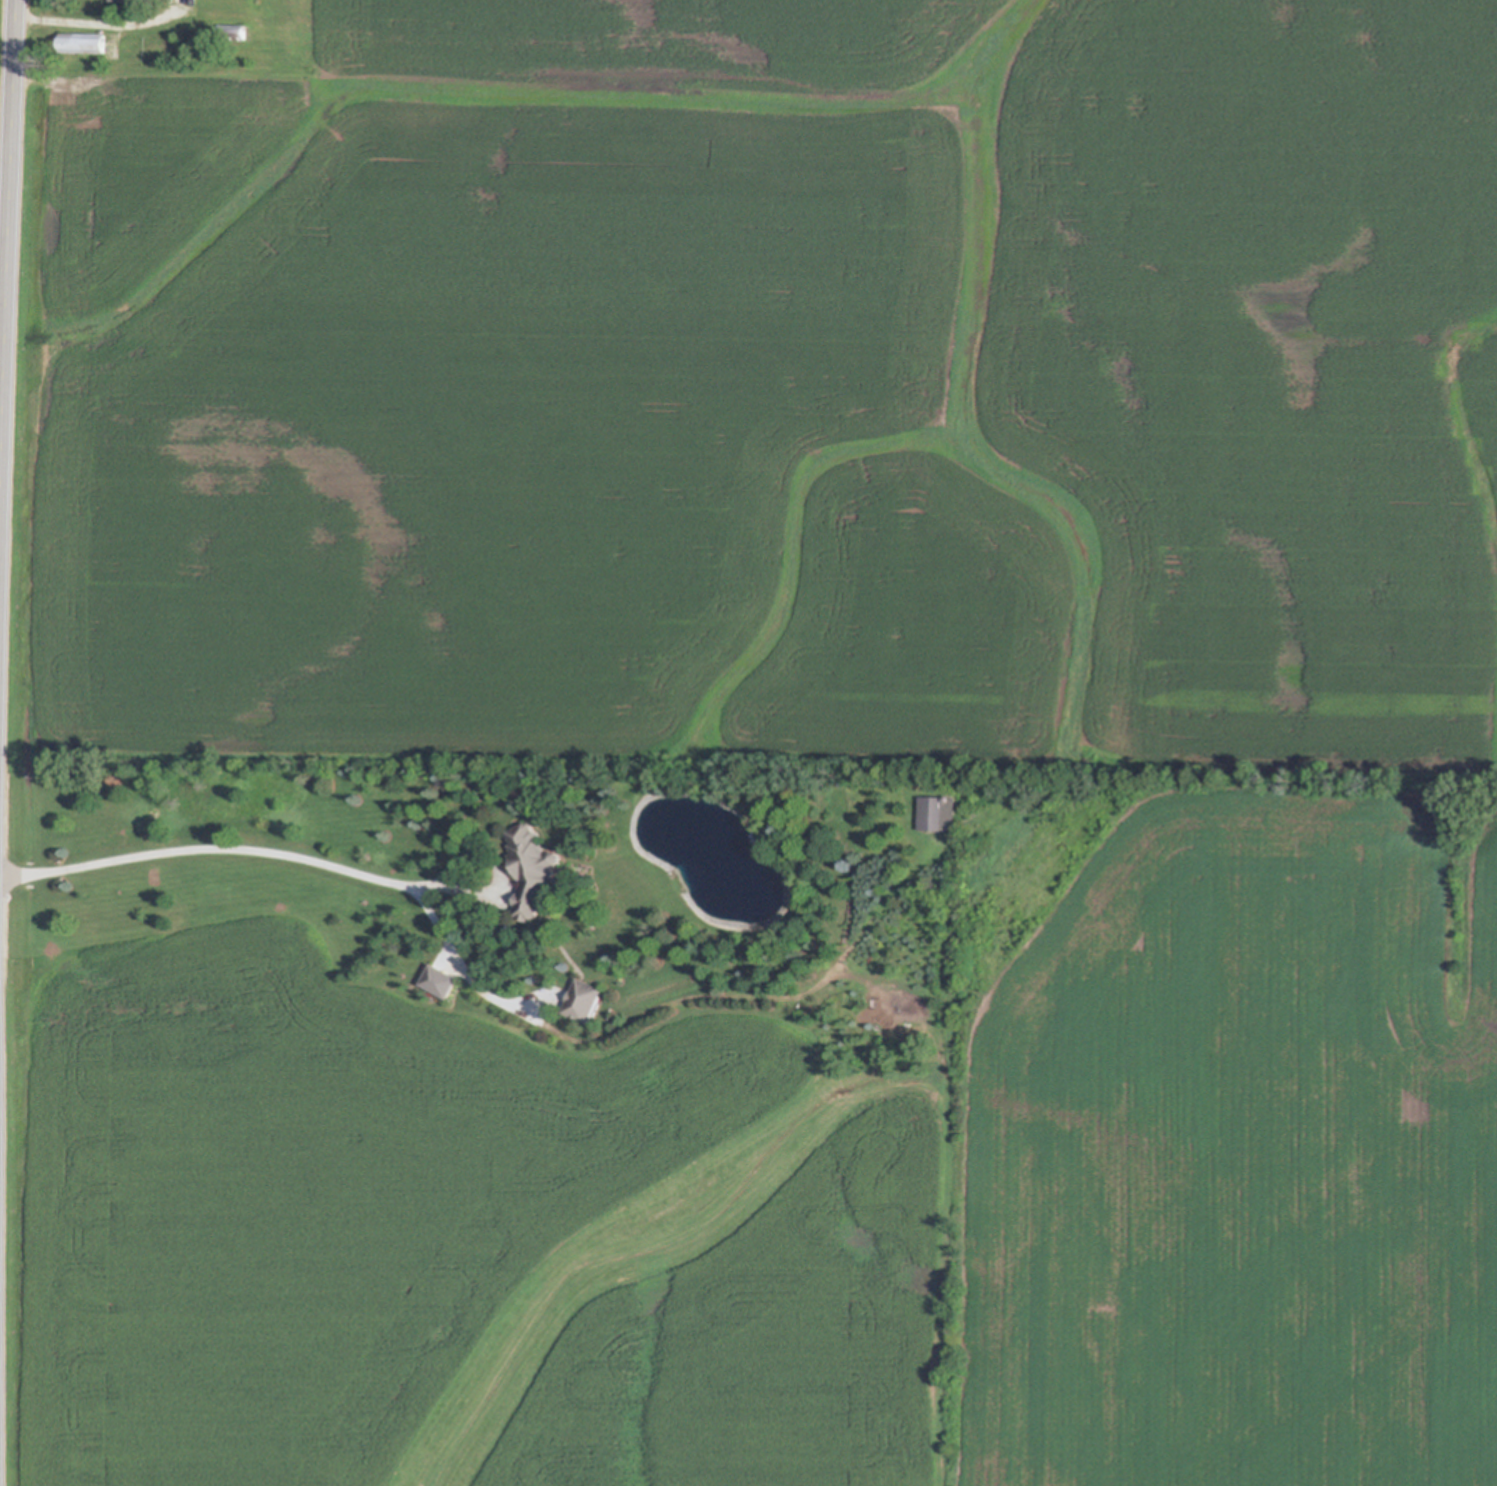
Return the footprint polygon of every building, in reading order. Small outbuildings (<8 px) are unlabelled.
[(222,26),(248,26),(248,42),(221,41),(222,26)] [(63,35),(107,36),(107,55),(63,54),(63,35)] [(923,824),(924,789),(948,789),(948,792),(960,792),(959,825),(923,824)] [(554,871),(540,914),(535,913),(535,915),(523,911),(524,908),(520,907),(523,898),(519,896),(523,884),(526,885),(530,874),(528,871),(526,872),(516,856),(519,854),(515,847),(518,845),(514,837),(518,835),(512,824),(530,814),(536,816),(539,822),(541,823),(544,828),(544,830),(551,846),(558,843),(562,845),(565,849),(563,855),(557,858),(561,866),(554,870),(554,871)] [(608,982),(592,1017),(567,1005),(572,994),(571,994),(576,983),(577,984),(583,971),(608,982)]
